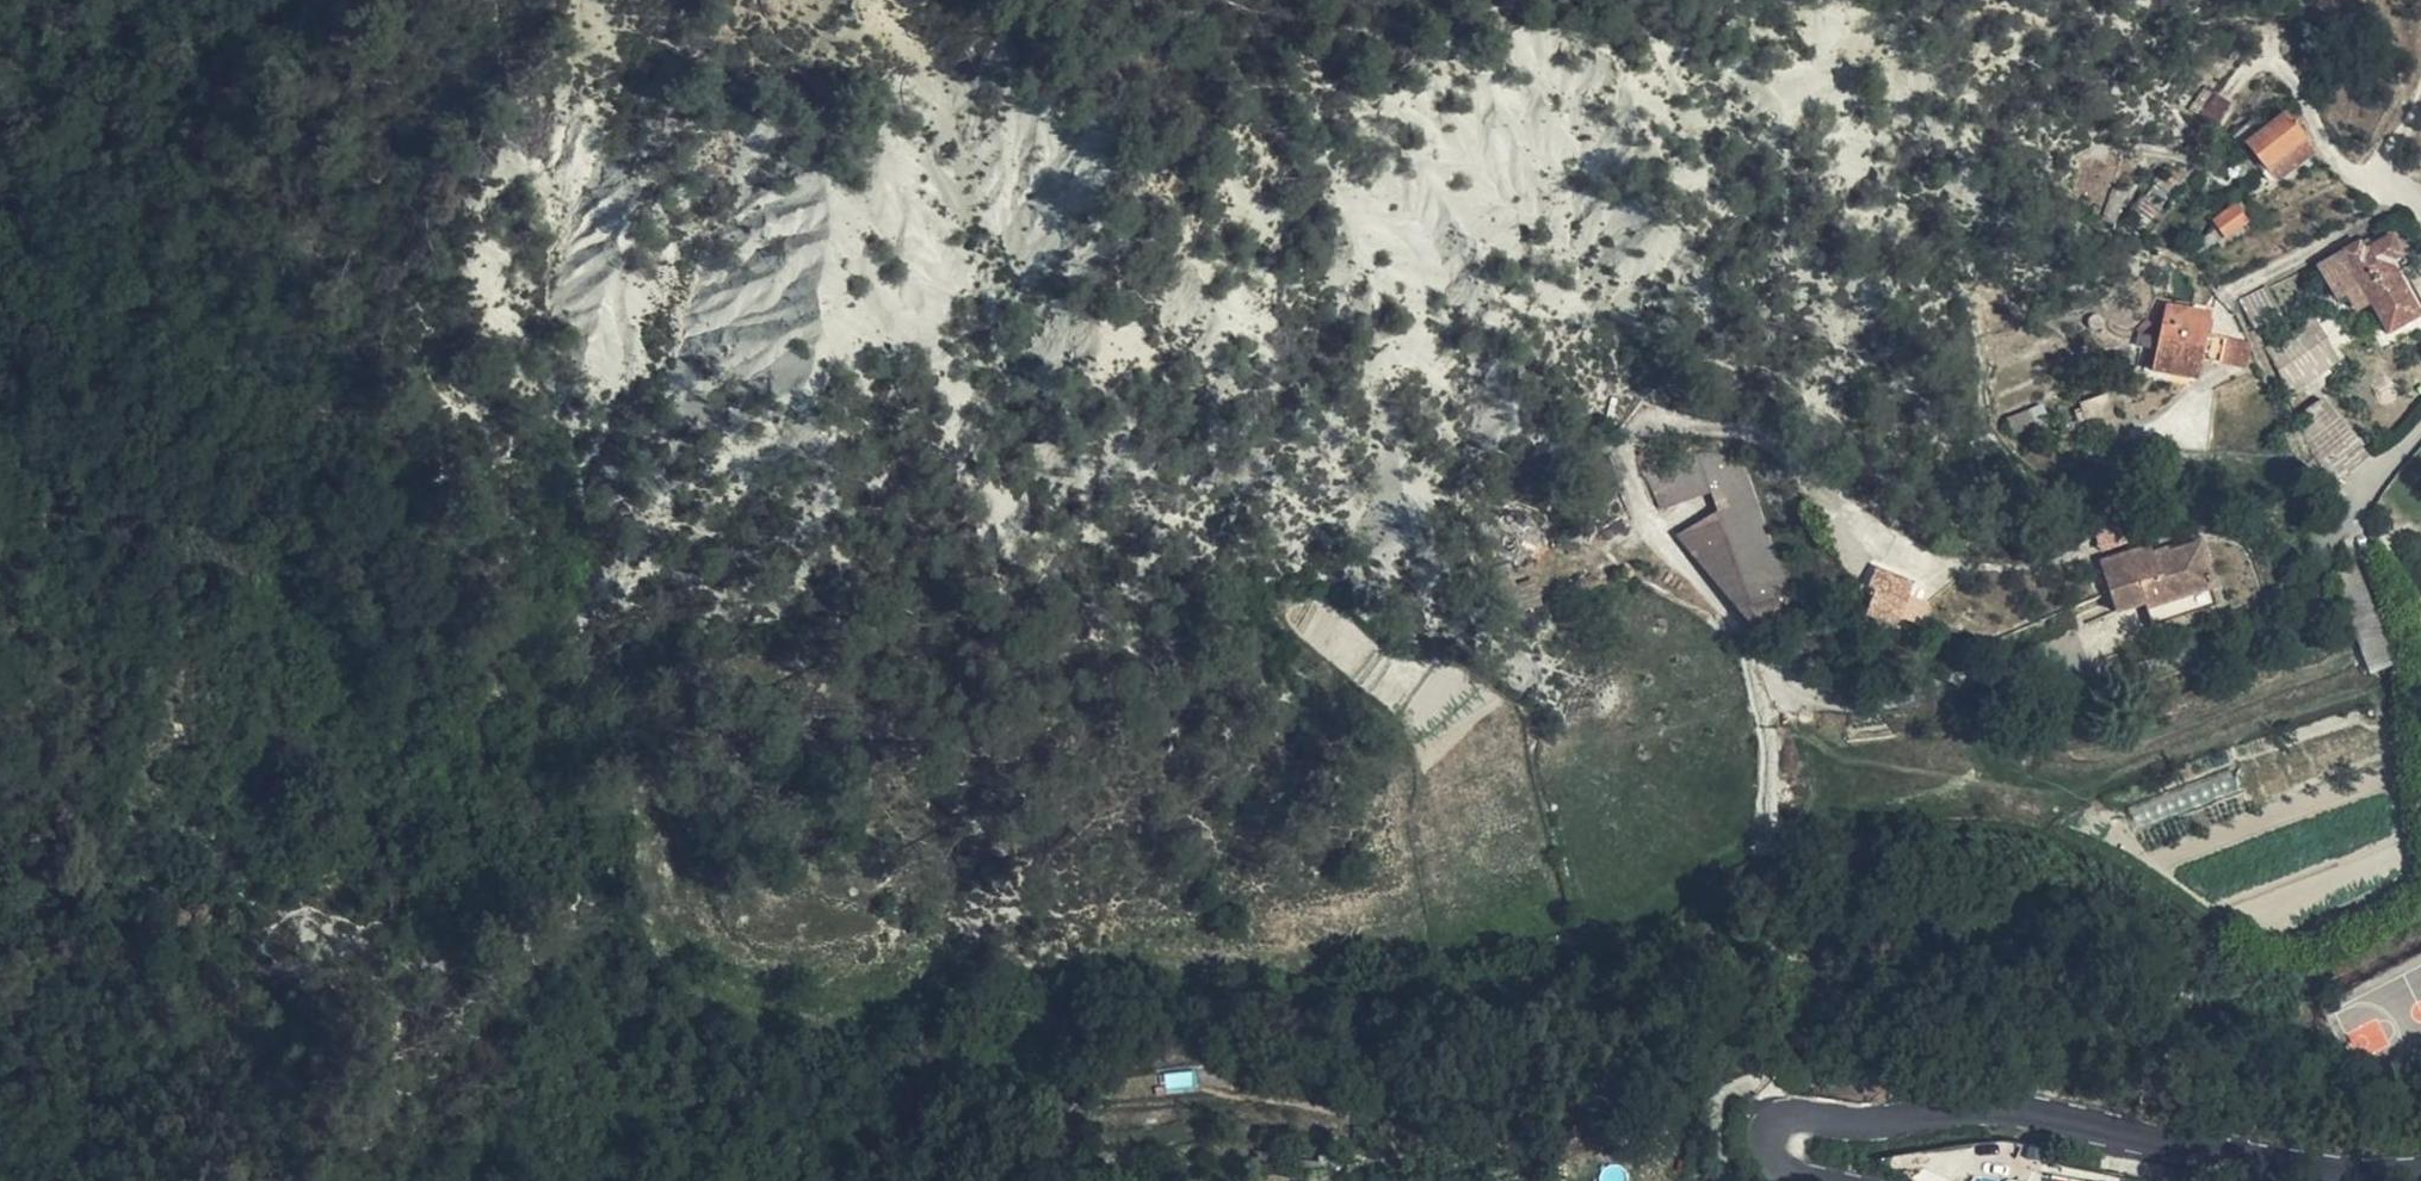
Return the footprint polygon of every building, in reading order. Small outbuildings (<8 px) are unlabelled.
[(2200,115),(2216,93),(2203,84),(2188,106),(2200,115)] [(2230,103),(2216,93),(2200,115),(2215,125),(2230,103)] [(2277,180),(2315,150),(2284,112),(2247,142),(2277,180)] [(2246,222),(2235,206),(2216,219),(2218,223),(2213,225),(2215,229),(2201,237),(2207,248),(2228,236),(2246,222)] [(2383,239),(2392,236),(2389,230),(2380,235),(2383,239)] [(2388,331),(2419,316),(2394,269),(2403,264),(2406,261),(2392,236),(2383,239),(2380,235),(2362,245),(2359,242),(2320,263),(2338,296),(2350,290),(2363,284),(2385,327),(2388,331)] [(2419,316),(2420,315),(2420,298),(2403,264),(2394,269),(2419,316)] [(2380,330),(2385,327),(2363,284),(2350,290),(2360,309),(2367,307),(2380,330)] [(2280,312),(2267,288),(2242,302),(2254,326),(2280,312)] [(2161,339),(2159,349),(2155,369),(2197,379),(2201,359),(2220,363),(2225,340),(2206,335),(2211,314),(2169,305),(2161,339)] [(2338,367),(2315,317),(2269,347),(2291,397),(2338,367)] [(2139,345),(2159,349),(2161,339),(2140,334),(2139,345)] [(2225,340),(2220,363),(2246,368),(2250,345),(2225,340)] [(2337,484),(2368,457),(2322,401),(2302,418),(2314,456),(2337,484)] [(1754,602),(1790,590),(1751,474),(1733,458),(1722,453),(1712,452),(1699,451),(1683,455),(1646,469),(1663,510),(1716,491),(1732,537),(1754,602)] [(1884,504),(1887,498),(1878,491),(1874,498),(1884,504)] [(1892,497),(1887,498),(1884,504),(1885,508),(1887,510),(1890,511),(1895,511),(1898,508),(1899,504),(1898,500),(1895,498),(1892,497)] [(2216,586),(2202,543),(2170,552),(2168,547),(2152,552),(2150,547),(2100,564),(2115,613),(2145,604),(2152,626),(2217,606),(2212,588),(2216,586)] [(2390,655),(2354,562),(2331,573),(2366,664),(2390,655)] [(1898,627),(1907,604),(1875,591),(1866,616),(1898,627)] [(1333,1169),(1333,1157),(1318,1158),(1319,1169),(1333,1169)]
